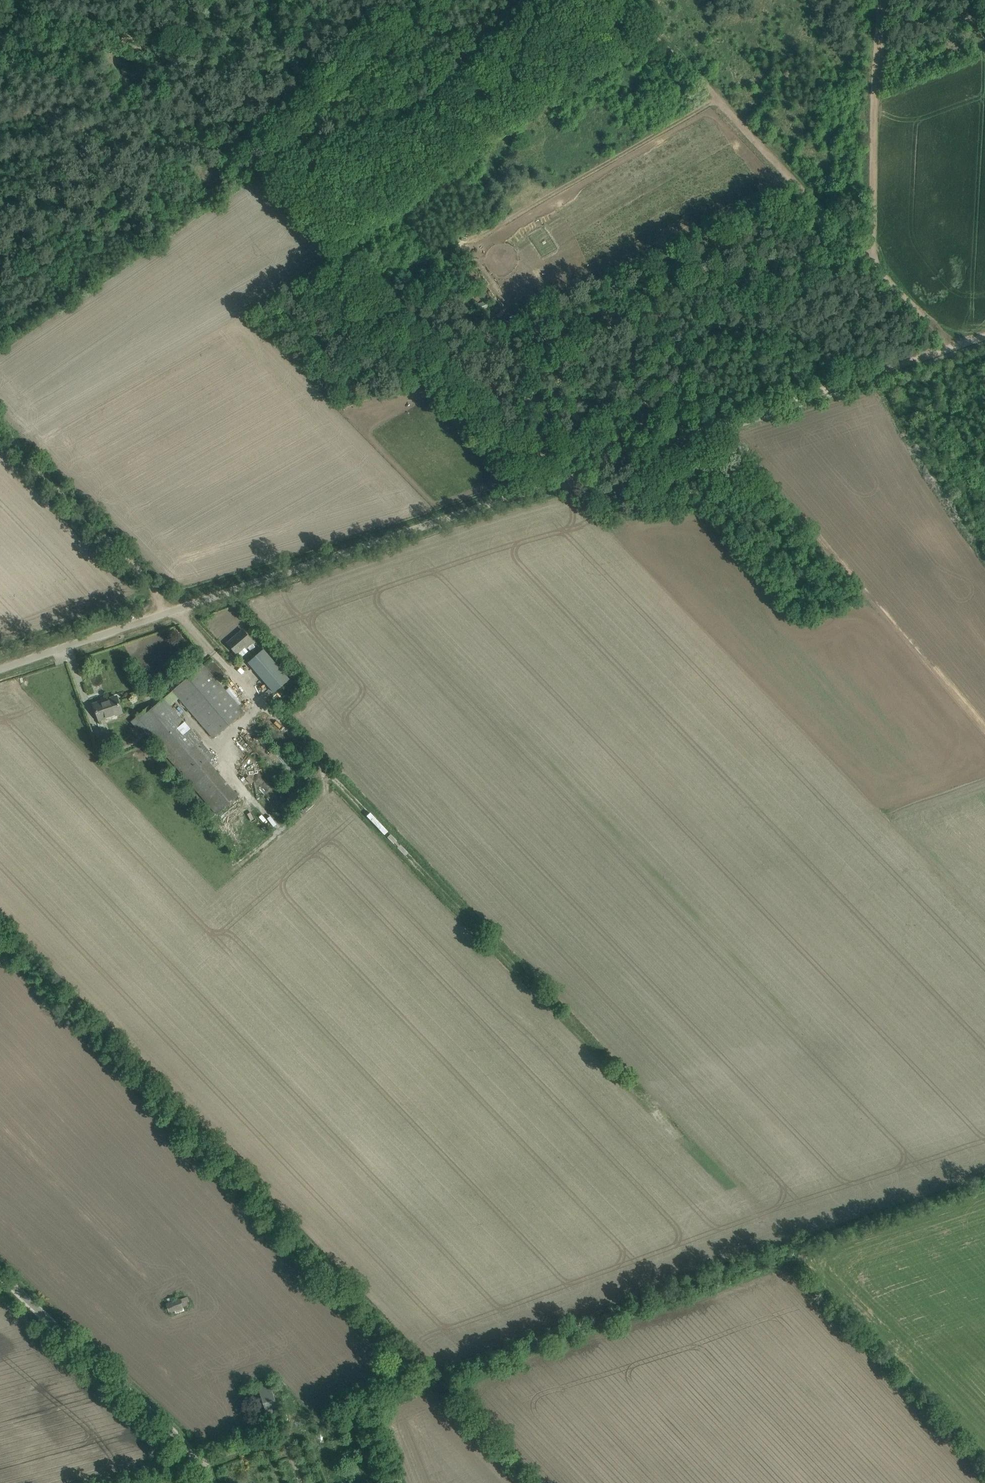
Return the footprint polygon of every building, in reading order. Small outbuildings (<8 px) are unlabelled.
[(243,630),(227,643),(237,654),(244,648),(246,649),(254,642),(243,630)] [(247,664),(273,695),(289,681),(263,650),(247,664)] [(150,706),(137,717),(139,720),(137,722),(143,728),(144,729),(216,814),(238,796),(210,763),(212,761),(211,760),(214,757),(174,709),(171,706),(179,699),(183,704),(191,713),(213,739),(245,711),(241,707),(216,680),(210,672),(203,665),(152,709),(150,706)] [(99,720),(105,718),(108,729),(124,724),(121,713),(122,713),(117,697),(94,704),(99,720)] [(223,837),(241,817),(235,812),(217,833),(223,837)] [(165,1299),(167,1304),(166,1304),(169,1312),(174,1310),(175,1314),(184,1311),(183,1308),(184,1308),(183,1307),(190,1304),(188,1297),(181,1300),(181,1299),(175,1301),(173,1297),(165,1299)] [(281,1414),(269,1382),(257,1386),(268,1419),(281,1414)]
